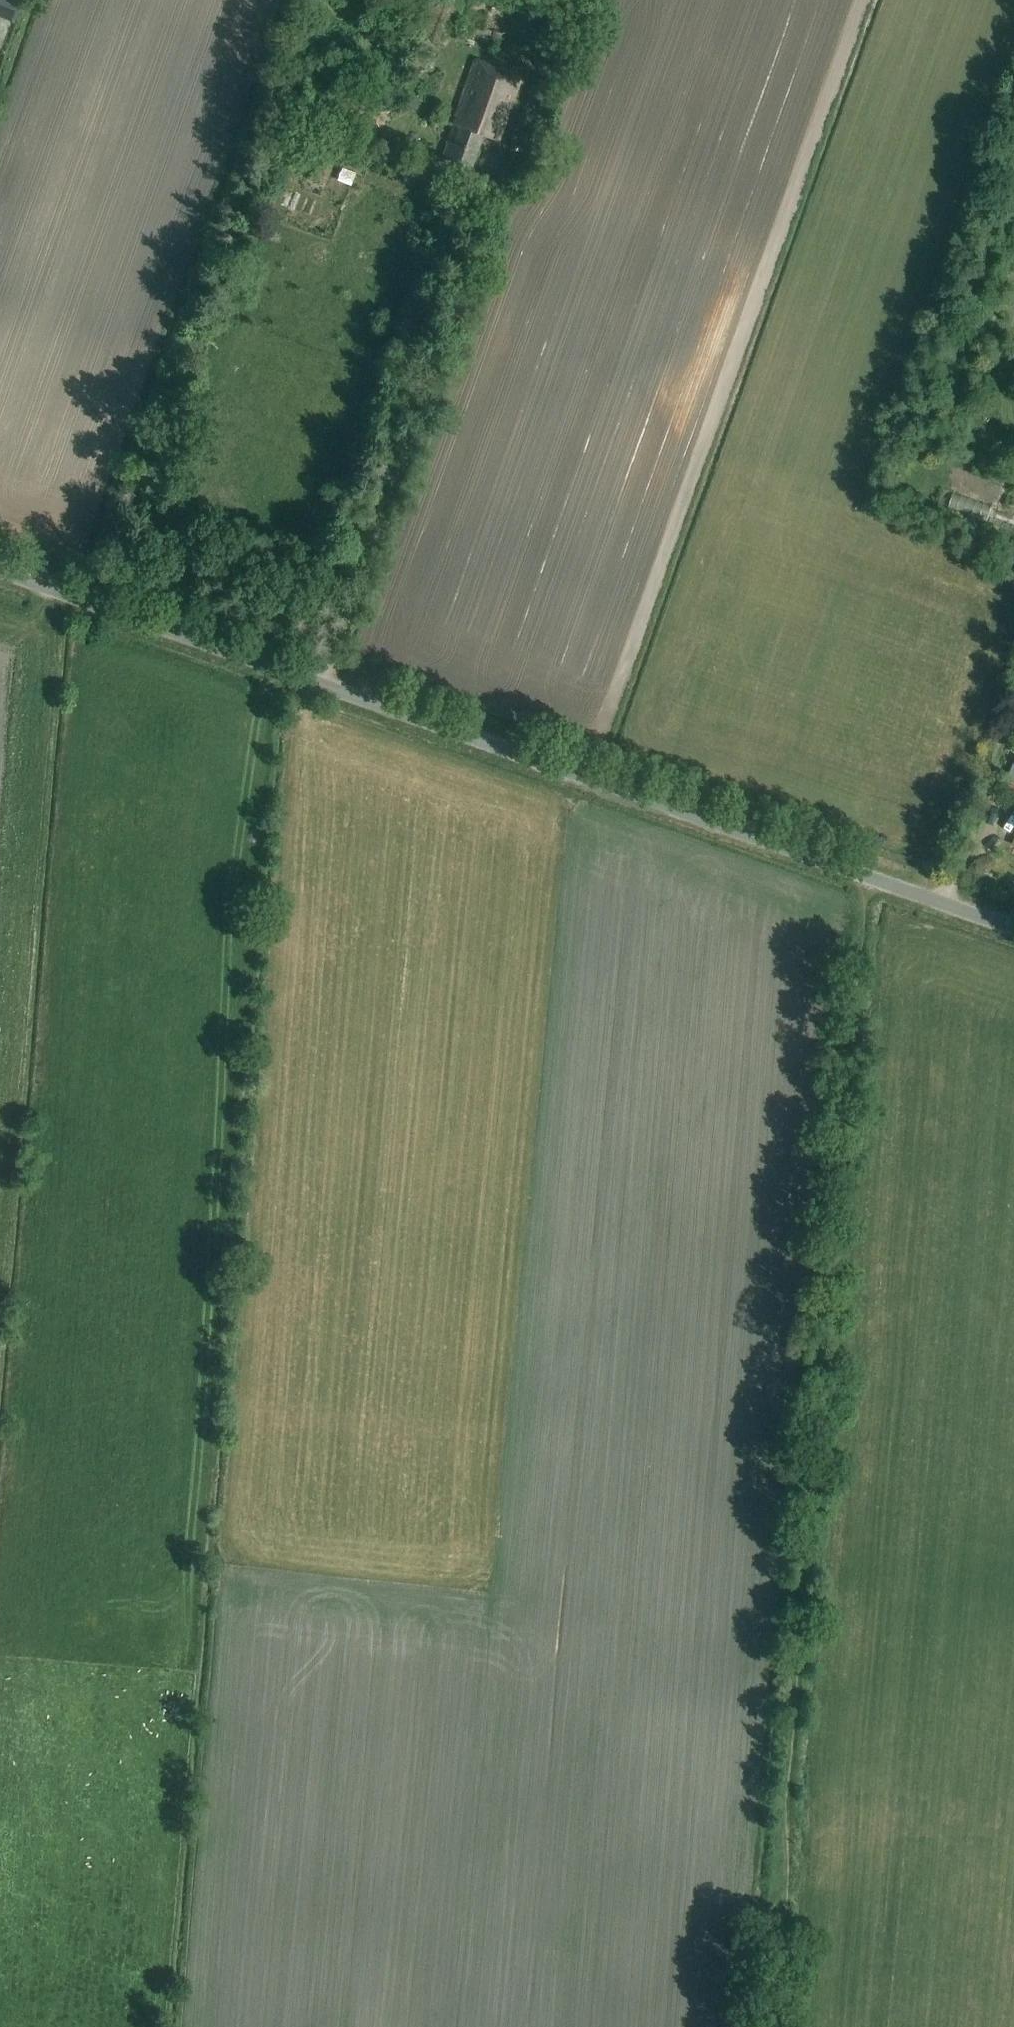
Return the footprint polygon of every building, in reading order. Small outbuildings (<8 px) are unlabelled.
[(13,23),(19,4),(8,0),(0,0),(0,18),(13,23)] [(528,12),(498,0),(476,0),(465,30),(503,46),(511,27),(521,32),(528,12)] [(498,142),(520,78),(475,60),(450,125),(453,126),(446,143),(448,143),(443,159),(472,169),(483,137),(498,142)] [(328,188),(332,166),(312,163),(309,186),(328,188)] [(1005,786),(1013,790),(1013,762),(1005,786)]
